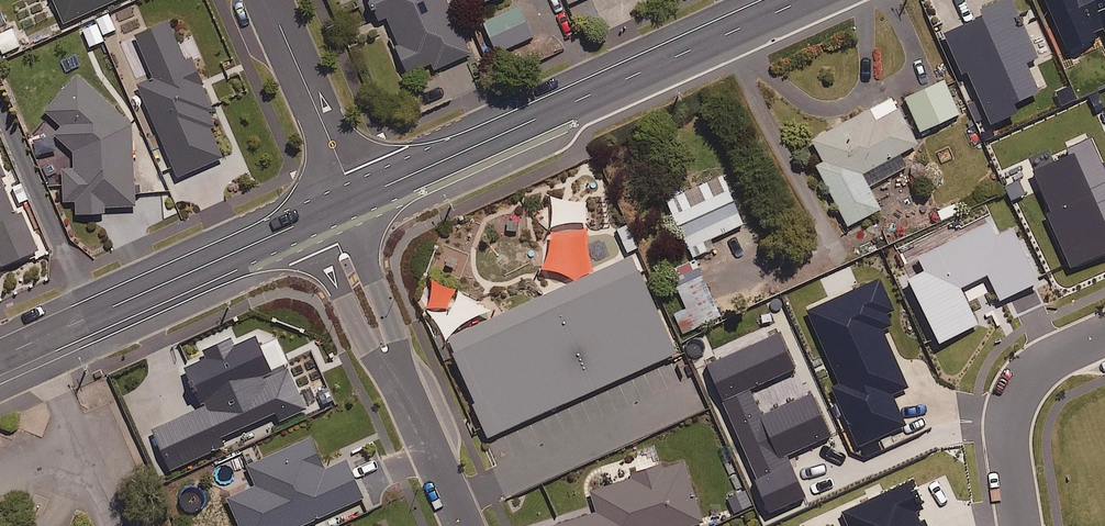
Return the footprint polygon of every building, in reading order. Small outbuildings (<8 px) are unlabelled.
[(64,20),(108,0),(55,0),(64,20)] [(378,16),(385,14),(409,71),(431,61),(433,67),(468,52),(446,0),(371,0),(378,16)] [(533,31),(518,2),(483,20),(497,48),(533,31)] [(209,126),(215,124),(210,110),(213,109),(191,57),(185,59),(167,18),(135,32),(153,74),(137,81),(177,174),(222,155),(209,126)] [(13,26),(0,31),(0,50),(1,52),(21,44),(13,26)] [(131,125),(77,71),(45,106),(59,124),(58,133),(71,151),(72,165),(61,166),(63,198),(75,198),(76,211),(103,209),(103,205),(135,203),(131,125)] [(958,111),(943,77),(905,94),(920,128),(958,111)] [(916,142),(891,95),(812,137),(823,158),(815,162),(847,223),(879,206),(867,184),(905,164),(898,151),(916,142)] [(7,181),(0,166),(0,258),(3,263),(37,247),(16,202),(12,204),(2,183),(7,181)] [(742,221),(721,173),(666,196),(691,254),(713,245),(709,235),(742,221)] [(585,198),(550,198),(550,223),(585,223),(585,198)] [(719,313),(692,261),(669,272),(687,306),(673,313),(689,343),(702,336),(696,324),(719,313)] [(634,263),(443,347),(482,434),(672,350),(634,263)] [(820,401),(849,389),(839,363),(836,364),(833,356),(836,355),(817,310),(788,322),(820,401)] [(225,443),(280,419),(283,425),(308,414),(290,369),(273,374),(254,333),(233,342),(229,333),(201,346),(205,355),(183,365),(203,408),(153,432),(174,477),(228,451),(225,443)] [(788,465),(773,426),(754,434),(769,473),(788,465)] [(310,435),(247,463),(256,483),(228,495),(241,525),(293,525),(365,494),(348,456),(324,467),(310,435)] [(684,462),(662,469),(660,464),(629,473),(630,476),(590,489),(596,508),(551,522),(552,525),(682,525),(702,520),(684,462)] [(742,488),(726,495),(733,512),(749,505),(742,488)]
